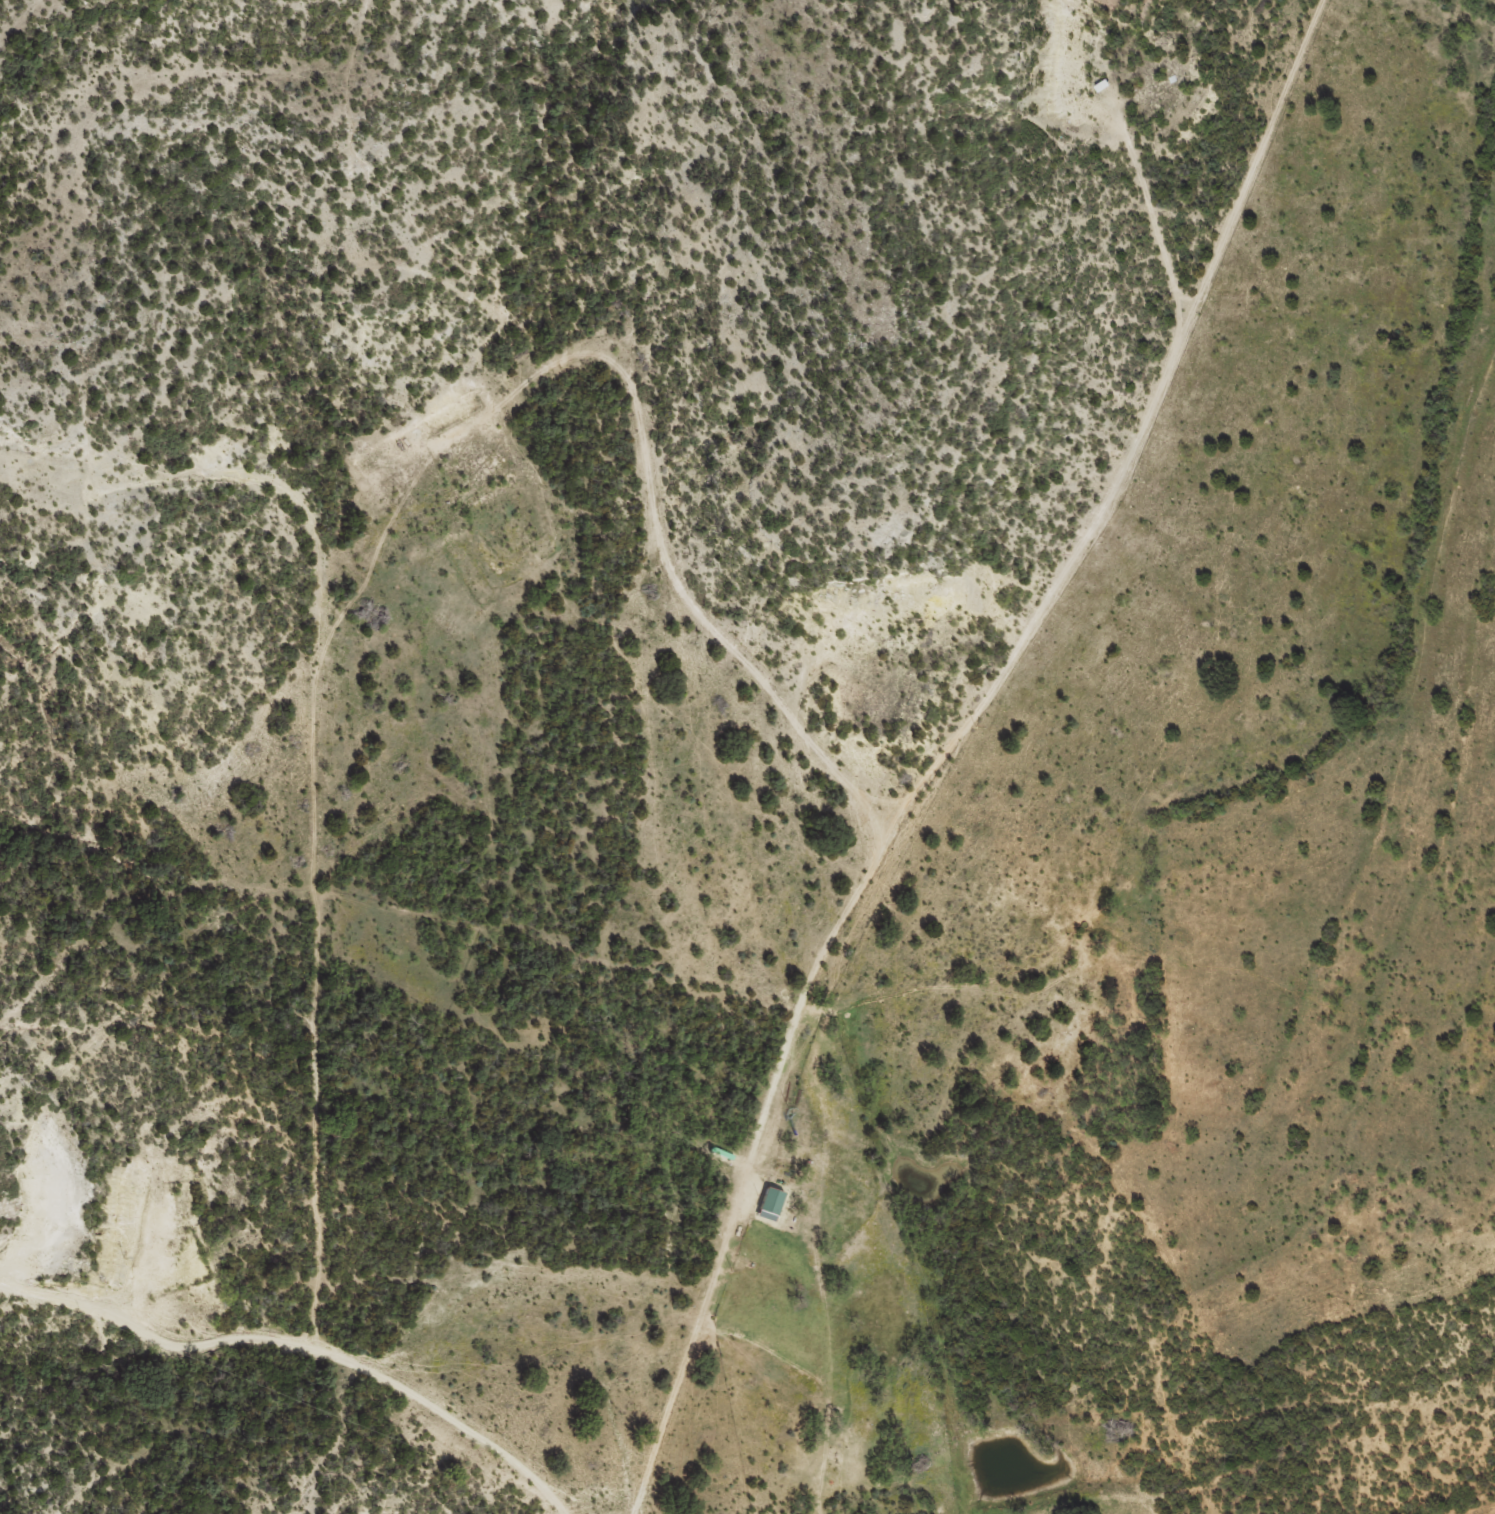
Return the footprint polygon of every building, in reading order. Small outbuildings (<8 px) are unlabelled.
[(759,1216),(778,1221),(785,1191),(766,1186),(759,1216)]
